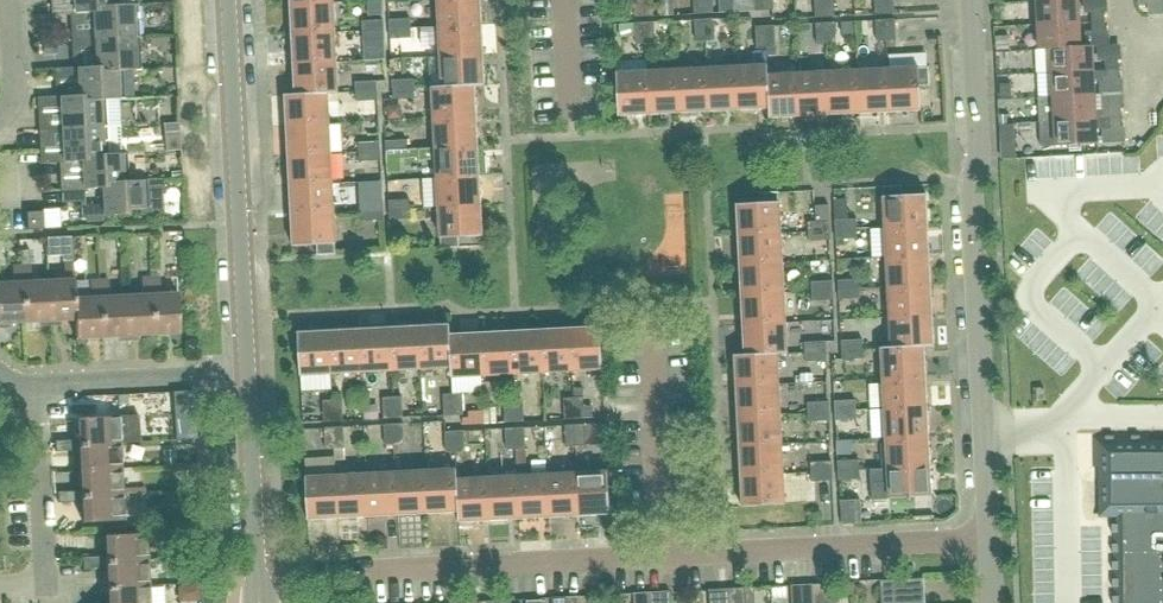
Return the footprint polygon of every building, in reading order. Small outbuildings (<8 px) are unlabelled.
[(95,12),(94,8),(133,6),(132,5),(114,6),(114,0),(75,0),(75,3),(52,4),(52,15),(75,14),(75,13),(95,12)] [(440,27),(483,25),(482,0),(439,0),(440,27)] [(645,17),(644,0),(635,0),(636,18),(645,17)] [(645,17),(655,16),(654,0),(644,0),(645,17)] [(705,14),(704,0),(694,0),(695,15),(705,14)] [(705,14),(715,14),(714,0),(704,0),(705,14)] [(764,0),(754,0),(755,12),(765,11),(764,0)] [(765,11),(776,11),(775,0),(764,0),(765,11)] [(825,20),(824,0),(815,0),(816,21),(825,20)] [(825,20),(835,20),(834,0),(824,0),(825,20)] [(886,17),(885,0),(876,0),(877,18),(886,17)] [(886,17),(896,17),(895,0),(885,0),(886,17)] [(1081,23),(1080,0),(1066,0),(1037,1),(1038,26),(1081,23)] [(335,33),(334,3),(291,5),(292,35),(335,33)] [(72,41),(140,38),(140,37),(134,37),(133,6),(94,8),(95,12),(75,13),(75,14),(94,13),(95,30),(72,31),(72,41)] [(1092,13),(1093,23),(1106,22),(1106,12),(1092,13)] [(392,20),(392,30),(413,29),(413,19),(392,20)] [(696,42),(706,42),(705,20),(695,21),(696,42)] [(715,20),(705,20),(706,42),(716,41),(715,20)] [(363,31),(385,30),(384,21),(362,21),(363,31)] [(1106,22),(1093,23),(1093,33),(1107,32),(1106,22)] [(637,45),(647,45),(646,23),(636,24),(637,45)] [(655,23),(646,23),(647,45),(657,44),(655,23)] [(878,46),(888,46),(887,23),(877,24),(878,46)] [(896,23),(887,23),(888,46),(897,45),(896,23)] [(1083,47),(1083,46),(1081,23),(1038,26),(1040,50),(1051,50),(1051,49),(1083,47)] [(620,37),(635,36),(635,24),(619,25),(620,37)] [(483,25),(440,27),(442,57),(485,55),(483,25)] [(817,49),(827,49),(826,26),(816,27),(817,49)] [(835,26),(826,26),(827,49),(836,48),(835,26)] [(413,29),(392,30),(392,39),(414,38),(413,29)] [(757,52),(767,51),(766,29),(757,30),(757,52)] [(777,51),(776,29),(766,29),(767,51),(777,51)] [(385,39),(385,30),(363,31),(363,40),(385,39)] [(337,63),(335,33),(292,35),(294,65),(337,63)] [(97,67),(78,68),(78,69),(98,68),(98,72),(136,70),(134,38),(140,38),(72,41),(73,51),(96,50),(97,67)] [(1052,73),(1095,71),(1094,46),(1083,46),(1083,47),(1051,49),(1051,50),(1052,73)] [(486,86),(485,55),(442,57),(443,87),(476,86),(486,86)] [(1106,61),(1106,71),(1120,70),(1119,60),(1106,61)] [(294,65),(295,95),(296,95),(329,94),(339,94),(337,63),(294,65)] [(769,66),(738,68),(740,111),(769,109),(770,109),(769,76),(769,66)] [(81,101),(119,99),(117,72),(136,71),(136,70),(98,72),(98,68),(78,69),(78,68),(55,69),(56,80),(79,79),(80,96),(61,97),(80,97),(81,101)] [(710,112),(740,111),(738,68),(708,69),(710,112)] [(889,70),(891,113),(922,111),(921,87),(931,87),(930,68),(889,70)] [(708,69),(678,71),(680,114),(710,112),(708,69)] [(889,70),(859,71),(861,114),(891,113),(889,70)] [(1120,70),(1106,71),(1107,81),(1120,80),(1120,70)] [(678,71),(648,72),(650,115),(680,114),(678,71)] [(829,73),(831,116),(861,114),(859,71),(829,73)] [(1054,97),(1097,95),(1095,71),(1052,73),(1054,96),(1054,97)] [(618,99),(619,117),(650,115),(648,72),(617,74),(618,99)] [(829,73),(799,75),(801,117),(831,116),(829,73)] [(801,117),(799,75),(769,76),(770,109),(769,109),(770,119),(801,117)] [(394,80),(395,90),(416,89),(416,79),(394,80)] [(356,92),(378,91),(378,81),(356,82),(356,92)] [(433,87),(435,118),(478,116),(476,86),(443,87),(433,87)] [(416,89),(395,90),(395,99),(417,98),(416,89)] [(379,100),(378,91),(356,92),(357,102),(379,100)] [(330,124),(329,94),(296,95),(295,95),(286,95),(287,126),(330,124)] [(1055,121),(1098,119),(1097,95),(1054,97),(1054,96),(1039,97),(1040,120),(1055,119),(1055,121)] [(61,97),(38,98),(38,109),(62,108),(63,130),(120,127),(118,100),(119,100),(119,99),(81,101),(80,97),(61,97)] [(382,103),(336,103),(336,119),(381,120),(382,103)] [(1109,119),(1122,118),(1122,108),(1108,109),(1109,119)] [(437,148),(479,146),(478,116),(435,118),(436,148),(437,148)] [(1122,118),(1109,119),(1109,129),(1123,128),(1122,118)] [(1098,119),(1055,121),(1056,146),(1099,144),(1098,119)] [(332,154),(330,124),(287,126),(289,156),(332,154)] [(335,124),(335,150),(345,151),(345,124),(335,124)] [(64,152),(41,153),(41,164),(65,163),(65,162),(84,161),(84,157),(122,155),(122,154),(121,154),(120,127),(63,130),(64,152)] [(387,142),(387,151),(409,150),(409,149),(409,140),(387,142)] [(360,152),(381,151),(381,142),(359,143),(360,152)] [(437,159),(438,178),(481,176),(479,146),(437,148),(436,148),(409,149),(409,150),(387,151),(388,161),(419,159),(419,160),(437,159)] [(382,161),(381,151),(360,152),(360,162),(382,161)] [(289,156),(290,186),(333,184),(332,154),(289,156)] [(65,162),(65,163),(83,162),(84,179),(61,180),(61,191),(85,189),(104,188),(104,183),(142,181),(123,182),(122,155),(84,157),(84,161),(65,162)] [(481,176),(438,178),(440,208),(483,206),(481,176)] [(85,189),(103,188),(104,205),(81,207),(82,218),(125,215),(125,211),(139,210),(140,216),(163,215),(161,180),(142,181),(104,183),(104,188),(85,189)] [(335,214),(333,184),(290,186),(292,216),(335,214)] [(417,204),(430,205),(431,186),(419,185),(417,204)] [(903,196),(903,186),(884,187),(886,228),(929,226),(927,195),(903,196)] [(737,205),(738,236),(781,233),(779,192),(760,193),(761,203),(737,205)] [(390,201),(390,211),(413,209),(412,199),(390,201)] [(363,212),(384,211),(384,201),(362,202),(363,212)] [(44,206),(45,223),(61,222),(60,205),(44,206)] [(830,221),(829,205),(815,206),(816,222),(830,221)] [(484,237),(483,206),(440,208),(442,249),(461,248),(460,238),(484,237)] [(413,209),(390,211),(391,219),(413,218),(413,209)] [(363,221),(383,220),(385,220),(384,211),(363,212),(363,221)] [(44,229),(44,227),(43,212),(27,213),(28,230),(44,229)] [(318,256),(337,255),(335,214),(292,216),(293,247),(318,246),(318,256)] [(837,221),(837,230),(859,229),(858,219),(837,221)] [(830,231),(830,221),(816,222),(808,223),(809,232),(830,231)] [(929,226),(886,228),(888,258),(931,255),(929,226)] [(859,229),(837,230),(838,240),(859,239),(859,229)] [(831,240),(830,231),(809,232),(809,242),(831,240)] [(783,263),(781,233),(738,236),(740,265),(783,263)] [(889,288),(932,285),(931,255),(888,258),(889,288)] [(75,299),(76,299),(74,263),(64,264),(65,280),(49,281),(51,326),(61,323),(61,321),(75,320),(76,320),(75,299)] [(785,293),(783,263),(740,265),(742,295),(785,293)] [(50,326),(51,326),(49,281),(32,282),(31,265),(22,266),(25,323),(40,322),(40,324),(50,326)] [(22,266),(13,266),(14,283),(0,284),(0,329),(0,328),(9,325),(9,324),(25,323),(22,266)] [(154,335),(151,278),(142,279),(143,295),(126,296),(128,341),(129,341),(139,337),(138,336),(154,335)] [(160,278),(151,278),(154,335),(169,334),(169,336),(179,338),(179,339),(180,339),(178,293),(161,294),(160,278)] [(840,281),(841,290),(862,289),(861,279),(840,281)] [(128,341),(126,296),(110,297),(109,280),(100,281),(102,338),(118,337),(118,339),(128,341)] [(91,298),(76,299),(75,299),(76,320),(75,320),(76,344),(78,344),(78,343),(87,340),(87,338),(102,338),(100,281),(91,281),(91,298)] [(813,292),(834,291),(833,281),(812,282),(813,292)] [(932,285),(889,288),(891,317),(934,315),(932,285)] [(862,289),(841,290),(841,300),(863,299),(862,289)] [(835,300),(834,291),(813,292),(813,301),(835,300)] [(743,325),(786,323),(785,293),(742,295),(743,325)] [(891,317),(892,347),(892,348),(925,346),(925,347),(935,346),(934,315),(891,317)] [(788,354),(786,323),(743,325),(745,355),(745,356),(778,354),(778,355),(788,354)] [(422,369),(451,367),(452,367),(450,334),(451,334),(451,324),(420,326),(422,369)] [(392,370),(422,369),(420,326),(390,327),(392,370)] [(571,328),(573,371),(604,369),(602,344),(603,344),(602,326),(571,328)] [(362,372),(392,370),(390,327),(360,329),(362,372)] [(543,373),(573,371),(571,328),(541,330),(543,373)] [(332,374),(362,372),(360,329),(330,331),(332,374)] [(543,373),(541,330),(511,331),(513,374),(543,373)] [(301,375),(332,374),(330,331),(299,332),(300,350),(301,375)] [(483,376),(513,374),(511,331),(481,333),(483,376)] [(483,376),(481,333),(451,334),(450,334),(452,367),(451,367),(452,377),(483,376)] [(843,342),(843,351),(865,350),(865,341),(843,342)] [(806,353),(827,352),(827,342),(805,344),(806,353)] [(884,379),(927,376),(925,347),(925,346),(892,348),(892,347),(882,348),(884,379)] [(865,350),(843,351),(844,361),(866,359),(865,350)] [(828,361),(827,352),(806,353),(806,363),(828,361)] [(735,355),(736,386),(779,384),(778,355),(778,354),(745,356),(745,355),(735,355)] [(886,409),(928,406),(927,376),(884,379),(886,409)] [(781,414),(779,384),(736,386),(738,416),(781,414)] [(1037,389),(1038,401),(1046,401),(1045,388),(1037,389)] [(445,416),(455,415),(453,393),(443,394),(445,416)] [(453,393),(455,415),(464,415),(463,393),(453,393)] [(393,397),(394,418),(404,418),(403,396),(393,397)] [(384,419),(394,418),(393,397),(383,397),(384,419)] [(565,420),(575,419),(573,397),(564,398),(565,420)] [(583,397),(573,397),(575,419),(585,419),(583,397)] [(334,400),(335,422),(344,421),(343,399),(334,400)] [(325,422),(335,422),(334,400),(324,400),(325,422)] [(506,423),(516,422),(514,400),(504,401),(506,423)] [(514,400),(516,422),(525,422),(524,400),(514,400)] [(836,402),(836,411),(858,410),(858,400),(836,402)] [(808,413),(830,412),(830,402),(808,403),(808,413)] [(887,438),(930,436),(928,406),(886,409),(887,438)] [(858,410),(836,411),(837,421),(859,420),(858,410)] [(831,422),(830,412),(808,413),(808,423),(831,422)] [(739,446),(782,444),(781,414),(738,416),(739,446)] [(78,419),(79,440),(79,445),(120,443),(119,417),(78,419)] [(396,446),(395,424),(385,425),(386,447),(396,446)] [(404,424),(395,424),(396,446),(405,446),(404,424)] [(567,448),(577,447),(575,425),(565,426),(567,448)] [(585,425),(575,425),(577,447),(586,447),(585,425)] [(345,427),(335,428),(336,450),(346,449),(345,427)] [(336,450),(335,428),(325,428),(327,450),(336,450)] [(525,428),(516,429),(517,450),(526,450),(525,428)] [(517,450),(516,429),(506,429),(508,451),(517,450)] [(465,431),(455,432),(457,453),(467,453),(465,431)] [(457,453),(455,432),(445,432),(447,454),(457,453)] [(889,468),(931,466),(930,436),(887,438),(889,468)] [(1149,444),(1148,438),(1097,439),(1097,467),(1102,467),(1102,515),(1117,515),(1117,520),(1115,520),(1115,602),(1162,602),(1162,443),(1149,444)] [(122,469),(120,443),(79,445),(79,440),(67,441),(68,452),(79,451),(81,471),(122,469)] [(56,452),(68,452),(67,441),(55,441),(56,452)] [(784,474),(782,444),(739,446),(741,476),(784,474)] [(839,462),(840,471),(862,470),(861,460),(839,462)] [(811,472),(833,471),(832,462),(810,463),(811,472)] [(931,466),(889,468),(890,499),(916,498),(933,497),(931,466)] [(123,494),(122,469),(81,471),(82,491),(82,497),(123,494)] [(429,514),(459,513),(460,513),(458,480),(459,480),(458,470),(427,471),(429,514)] [(862,470),(840,471),(840,480),(862,479),(862,470)] [(427,471),(397,473),(399,516),(429,514),(427,471)] [(833,480),(833,471),(811,472),(811,481),(833,480)] [(609,472),(578,473),(580,516),(611,515),(610,497),(609,472)] [(399,516),(397,473),(367,475),(369,517),(399,516)] [(578,473),(548,475),(550,518),(580,516),(578,473)] [(784,474),(741,476),(743,507),(760,506),(785,505),(784,474)] [(367,475),(337,476),(339,519),(369,517),(367,475)] [(550,518),(548,475),(518,477),(520,519),(550,518)] [(339,519),(337,476),(306,478),(308,503),(307,503),(308,521),(339,519)] [(518,477),(488,478),(490,521),(520,519),(518,477)] [(490,521),(488,478),(459,480),(458,480),(460,513),(459,513),(459,523),(490,521)] [(82,491),(70,492),(70,503),(82,502),(83,523),(124,521),(123,494),(82,497),(82,491)] [(58,503),(70,503),(70,492),(58,492),(58,503)] [(107,562),(148,560),(146,534),(105,536),(107,557),(107,562)] [(83,558),(83,564),(84,569),(95,569),(95,557),(83,558)] [(107,568),(108,588),(149,586),(148,560),(107,562),(107,557),(95,557),(95,569),(107,568)] [(896,580),(897,602),(926,602),(925,579),(896,580)] [(896,580),(882,581),(883,602),(897,602),(896,580)] [(814,585),(815,602),(829,602),(828,584),(814,585)] [(814,585),(793,586),(794,602),(815,602),(814,585)] [(109,602),(150,602),(149,586),(108,588),(109,602)] [(732,589),(733,602),(757,602),(756,588),(732,589)] [(732,589),(711,590),(711,602),(733,602),(732,589)] [(650,593),(651,602),(672,602),(671,592),(650,593)] [(650,593),(636,594),(636,602),(651,602),(650,593)]
